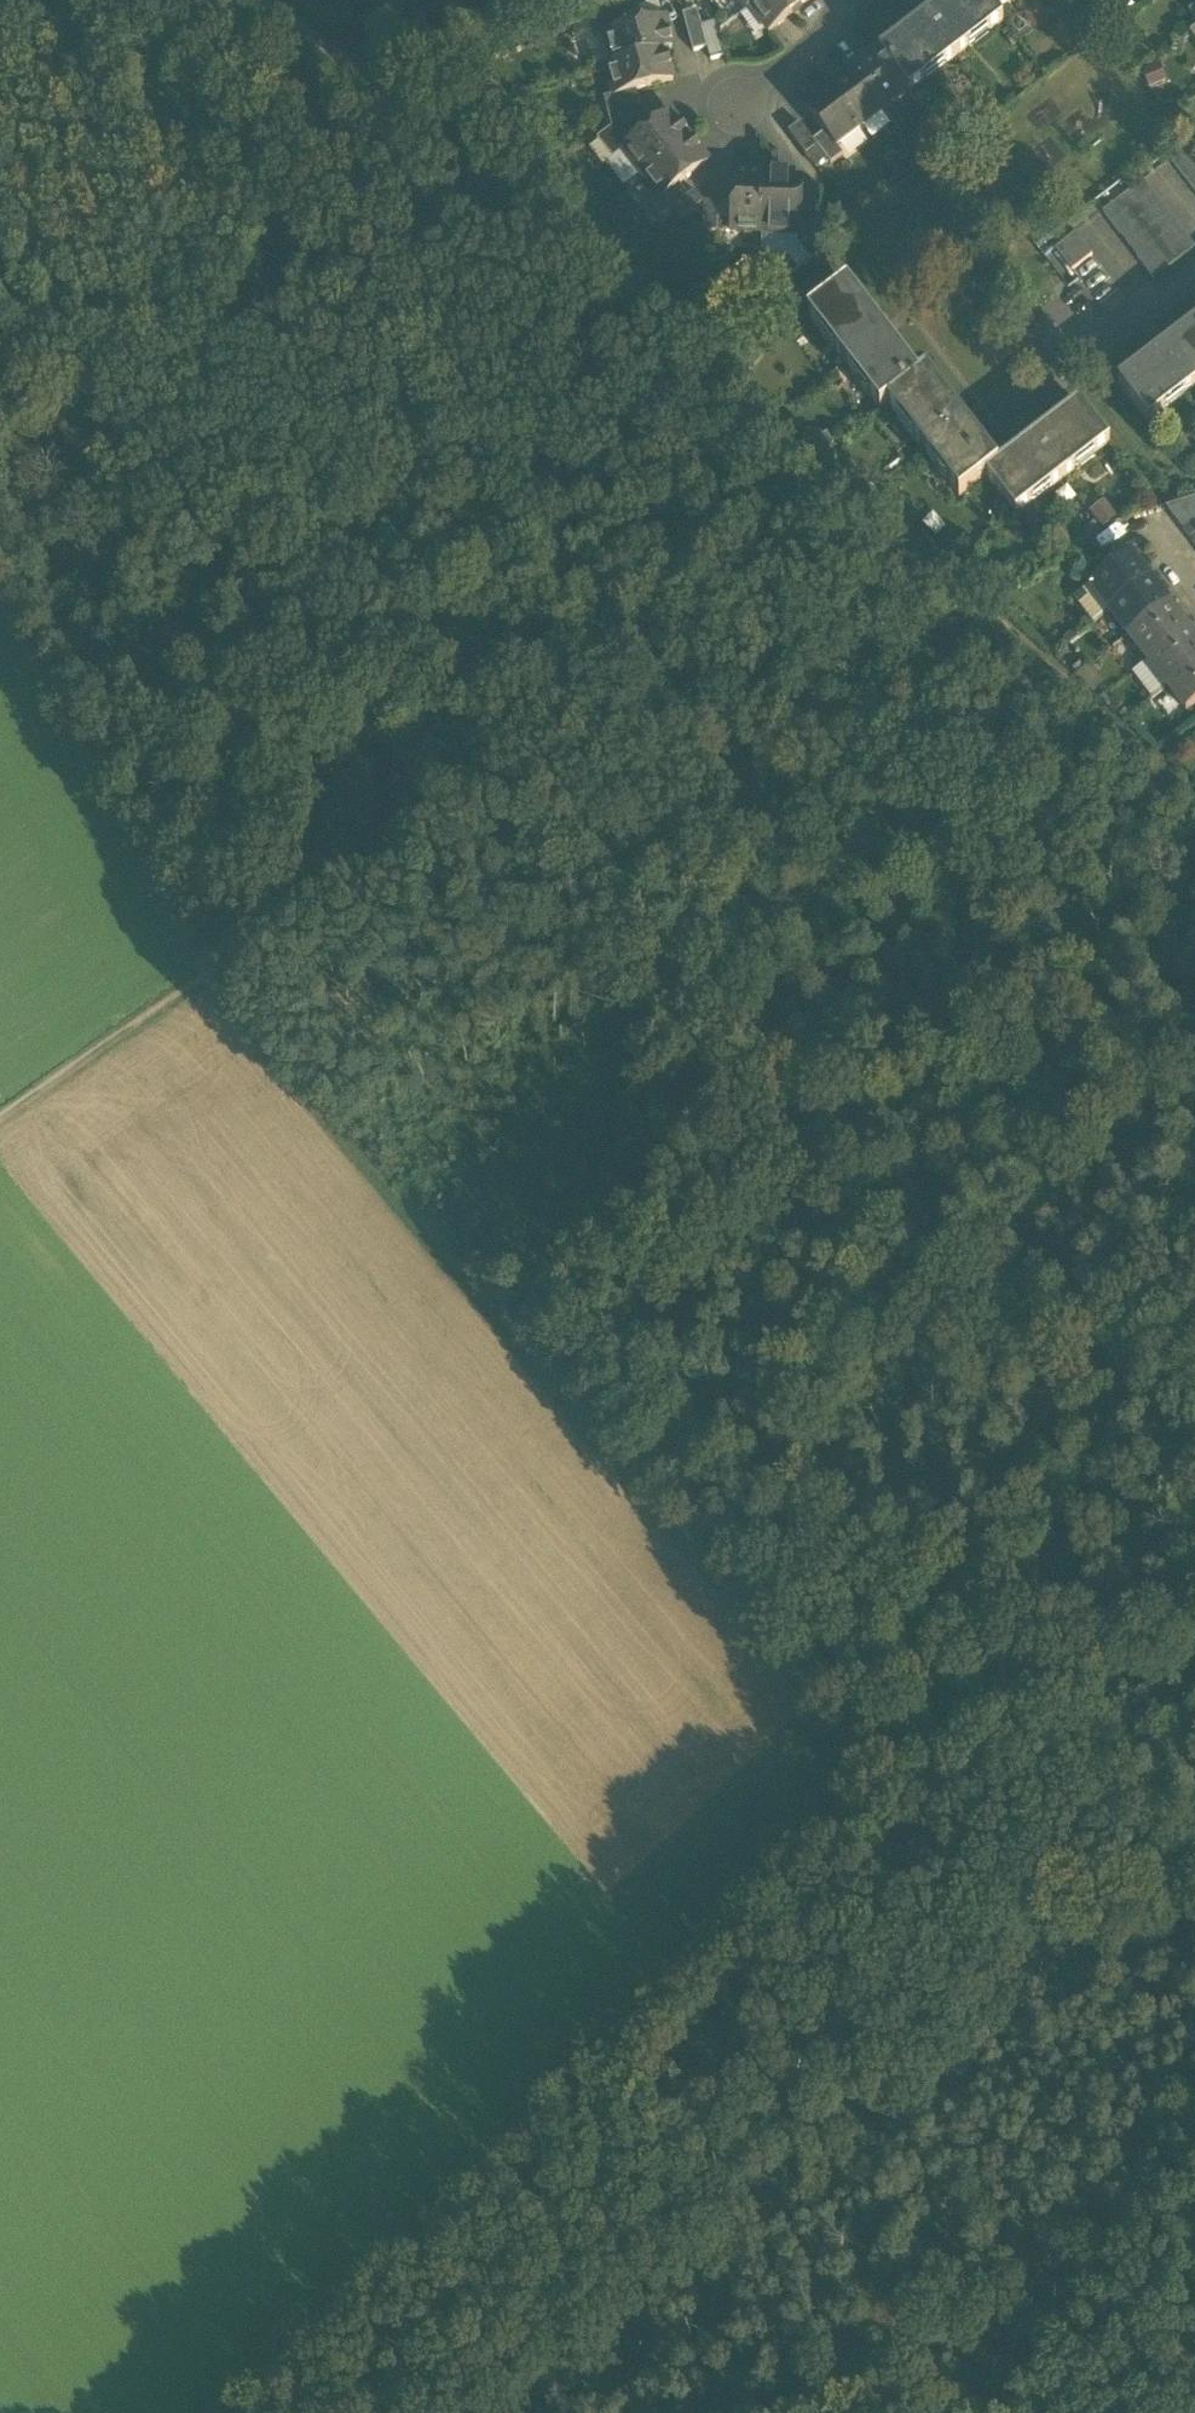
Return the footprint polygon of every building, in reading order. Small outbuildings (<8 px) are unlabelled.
[(750,8),(760,0),(738,0),(746,11),(750,8)] [(750,8),(769,32),(810,0),(760,0),(750,8)] [(880,54),(909,93),(910,93),(926,81),(922,77),(940,63),(944,67),(969,47),(966,43),(984,29),(987,34),(1003,22),(997,14),(1012,2),(1011,0),(950,0),(880,54)] [(693,53),(708,49),(702,28),(697,12),(683,16),(693,53)] [(593,25),(597,40),(606,38),(606,36),(632,29),(628,15),(593,25)] [(606,38),(614,66),(665,52),(673,50),(671,45),(673,45),(673,43),(671,44),(669,36),(670,36),(670,34),(668,34),(664,20),(632,29),(606,36),(606,38)] [(716,24),(702,28),(708,49),(711,62),(725,58),(716,24)] [(597,40),(593,25),(573,31),(578,45),(587,43),(595,72),(607,68),(614,66),(606,38),(597,40)] [(674,82),(665,52),(614,66),(607,68),(615,97),(615,98),(637,92),(674,82)] [(885,111),(909,93),(880,54),(868,64),(860,64),(853,69),(856,73),(885,111)] [(861,130),(885,111),(856,73),(832,91),(861,130)] [(838,147),(861,130),(832,91),(807,110),(825,133),(837,148),(838,147)] [(604,100),(608,114),(636,107),(641,106),(637,92),(615,98),(615,97),(604,100)] [(608,114),(612,129),(640,121),(636,107),(608,114)] [(624,152),(642,175),(690,138),(671,114),(648,131),(623,151),(624,152)] [(648,131),(640,121),(612,129),(598,140),(599,142),(613,160),(624,152),(623,151),(648,131)] [(806,156),(818,147),(814,141),(800,124),(789,133),(806,156)] [(825,133),(814,141),(818,147),(828,160),(831,165),(844,155),(838,147),(837,148),(825,133)] [(709,163),(690,138),(642,175),(660,199),(661,200),(680,185),(709,163)] [(613,160),(599,142),(589,150),(603,168),(606,165),(624,189),(642,175),(624,152),(613,160)] [(1191,145),(1170,161),(1194,193),(1194,150),(1191,145)] [(818,147),(806,156),(816,168),(828,160),(818,147)] [(732,233),(762,234),(765,174),(734,173),(733,204),(732,233)] [(793,175),(765,174),(762,234),(797,235),(799,235),(799,226),(801,183),(793,183),(793,175)] [(1124,197),(1175,263),(1194,248),(1194,247),(1144,182),(1124,197)] [(660,219),(672,210),(689,197),(680,185),(661,200),(660,199),(650,206),(660,219)] [(695,192),(689,197),(672,210),(681,221),(704,203),(695,191),(695,192)] [(1154,279),(1175,263),(1124,197),(1103,213),(1154,279)] [(703,232),(717,232),(718,204),(704,203),(703,232)] [(733,204),(718,204),(717,232),(732,233),(733,204)] [(797,244),(810,260),(831,245),(817,227),(799,226),(799,235),(797,235),(797,244)] [(797,235),(762,234),(762,254),(788,257),(798,270),(810,260),(797,244),(797,235)] [(1055,251),(1072,272),(1093,256),(1076,235),(1055,251)] [(986,477),(1017,517),(1033,504),(1030,499),(1047,486),(1051,491),(1076,471),(1072,467),(1091,453),(1094,457),(1109,445),(1079,406),(998,469),(926,376),(918,381),(847,288),(808,318),(820,334),(824,330),(838,349),(834,352),(853,378),(858,374),(872,392),(867,396),(880,412),(888,406),(899,421),(903,417),(917,436),(913,439),(933,464),(937,461),(951,479),(947,483),(959,498),(986,477)] [(1149,423),(1194,388),(1194,325),(1119,384),(1149,423)] [(1095,486),(1076,500),(1100,534),(1119,520),(1095,486)] [(1182,530),(1194,520),(1194,499),(1183,503),(1166,509),(1182,530)] [(1191,541),(1194,538),(1194,520),(1182,530),(1191,541)] [(1115,548),(1092,566),(1101,577),(1124,560),(1115,548)] [(1088,587),(1108,614),(1148,583),(1128,556),(1124,560),(1101,577),(1088,587)] [(1088,587),(1101,577),(1092,566),(1079,576),(1088,587)] [(1108,614),(1127,638),(1168,608),(1148,583),(1108,614)] [(1127,638),(1147,663),(1187,632),(1168,608),(1127,638)] [(1166,688),(1194,666),(1194,643),(1187,632),(1147,663),(1166,688)] [(1166,688),(1185,714),(1194,706),(1194,666),(1166,688)]
